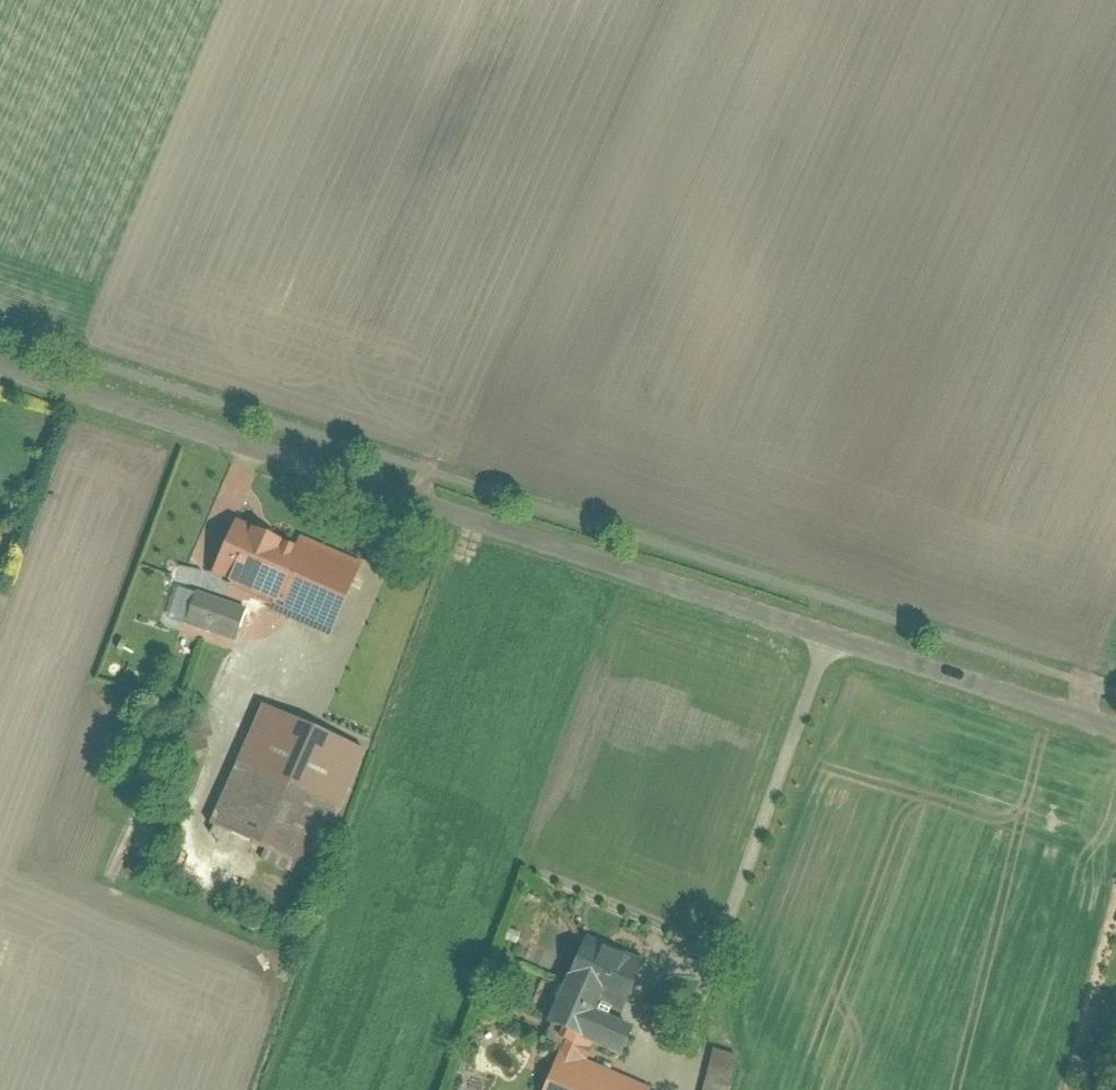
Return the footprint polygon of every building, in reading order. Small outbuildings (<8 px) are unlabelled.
[(240,526),(218,578),(278,604),(273,614),(332,640),(364,566),(301,539),(296,550),(240,526)] [(248,610),(200,593),(188,627),(236,643),(248,610)] [(367,751),(268,708),(217,825),(269,848),(263,859),(310,880),(367,751)] [(628,1058),(639,1032),(599,1015),(602,1006),(624,1015),(646,963),(590,940),(554,1027),(573,1035),(597,1045),(628,1058)] [(550,1089),(655,1089),(590,1063),(597,1045),(573,1035),(550,1089)]
